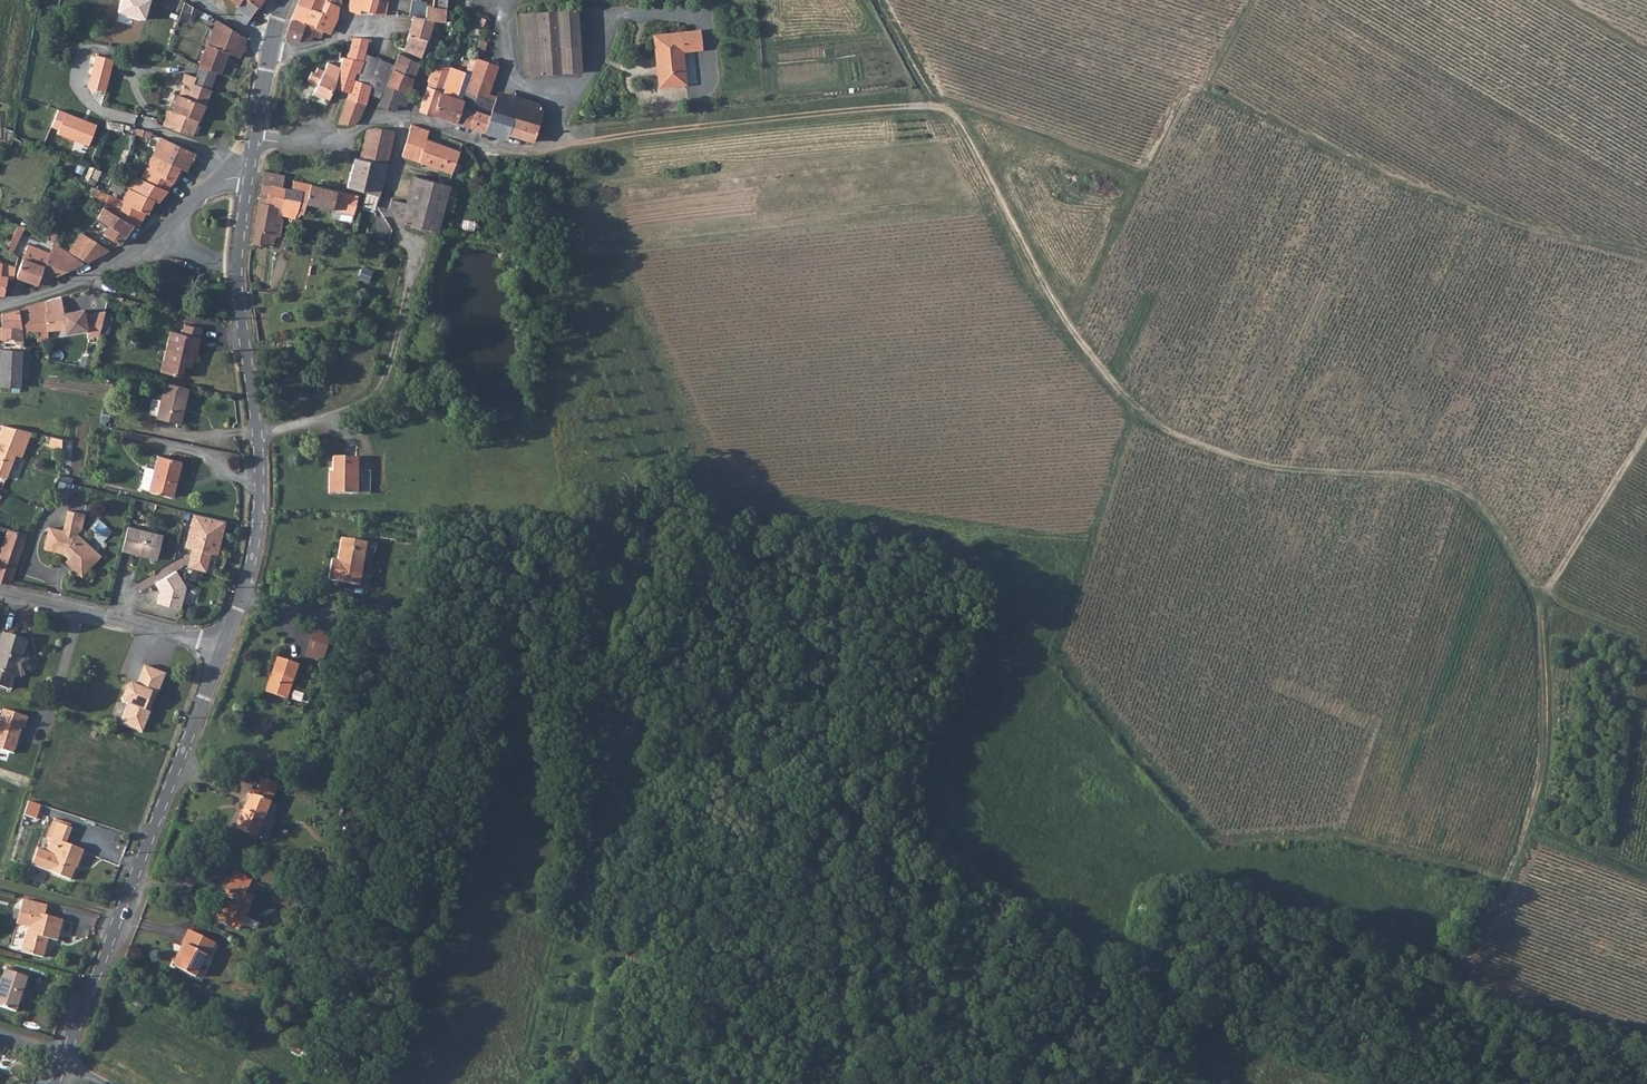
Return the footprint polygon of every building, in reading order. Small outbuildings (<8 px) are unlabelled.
[(238,9),(250,17),(262,0),(228,0),(238,6),(236,8),(238,9)] [(321,13),(326,0),(298,0),(296,3),(321,13)] [(321,13),(336,19),(338,7),(327,0),(326,0),(321,13)] [(384,14),(387,0),(347,0),(347,5),(348,9),(358,12),(359,8),(371,11),(370,13),(384,14)] [(445,0),(431,0),(430,5),(430,6),(444,8),(445,0)] [(418,13),(420,3),(410,1),(408,11),(418,13)] [(184,2),(178,15),(188,21),(193,8),(184,2)] [(296,3),(290,19),(303,24),(322,31),(330,34),(336,19),(321,13),(296,3)] [(430,5),(425,5),(424,17),(412,17),(433,19),(442,21),(444,8),(430,6),(430,5)] [(558,72),(580,70),(575,8),(552,10),(558,72)] [(246,24),(250,17),(238,9),(236,13),(234,17),(246,24)] [(525,75),(558,72),(552,10),(519,13),(525,75)] [(420,56),(430,28),(433,19),(412,17),(402,50),(420,56)] [(219,73),(227,51),(239,55),(245,37),(214,19),(197,65),(199,65),(215,71),(219,73)] [(300,33),(303,24),(290,19),(283,39),(296,41),(296,43),(309,42),(312,37),(300,33)] [(460,29),(442,21),(440,31),(457,38),(460,29)] [(322,31),(303,24),(300,33),(312,37),(319,40),(322,31)] [(652,34),(657,87),(685,84),(682,50),(682,40),(687,40),(686,30),(652,34)] [(687,40),(682,40),(682,50),(701,49),(699,30),(686,30),(687,40)] [(346,58),(361,60),(363,53),(367,38),(351,36),(350,42),(346,58)] [(341,56),(346,58),(350,42),(342,40),(340,41),(337,55),(341,56)] [(484,48),(486,42),(479,40),(476,46),(484,48)] [(397,51),(392,63),(389,68),(412,78),(419,62),(397,51)] [(362,61),(361,60),(358,71),(355,70),(352,79),(370,84),(367,94),(378,97),(380,92),(381,92),(384,83),(406,93),(412,78),(389,68),(392,63),(364,53),(362,61)] [(112,60),(93,55),(84,87),(102,92),(112,60)] [(355,70),(358,71),(361,60),(346,58),(341,56),(337,67),(338,68),(336,75),(332,88),(347,93),(345,99),(363,104),(367,94),(370,84),(352,79),(355,70)] [(488,93),(497,65),(475,58),(461,98),(463,99),(460,106),(472,110),(467,126),(507,139),(509,135),(532,142),(542,112),(539,104),(497,89),(495,95),(488,93)] [(432,114),(448,66),(434,61),(419,110),(432,114)] [(199,65),(195,76),(183,72),(181,81),(182,82),(179,94),(176,93),(170,110),(178,112),(197,120),(209,89),(215,71),(199,65)] [(463,71),(448,66),(432,114),(467,126),(472,110),(460,106),(463,99),(461,98),(455,96),(463,71)] [(336,75),(323,70),(313,91),(327,98),(332,88),(336,75)] [(406,93),(384,83),(381,92),(379,98),(377,104),(395,110),(397,103),(404,106),(409,94),(406,93)] [(358,118),(363,104),(345,99),(336,124),(353,123),(358,118)] [(178,112),(170,110),(167,109),(162,124),(191,135),(197,120),(178,112)] [(93,124),(55,110),(49,127),(56,129),(55,134),(85,145),(93,124)] [(411,124),(401,155),(451,172),(459,150),(425,139),(428,130),(411,124)] [(136,126),(133,133),(140,135),(143,129),(136,126)] [(365,129),(358,158),(385,164),(393,130),(376,127),(365,129)] [(186,148),(160,136),(151,153),(162,157),(171,163),(179,167),(185,170),(194,152),(186,148)] [(162,157),(151,153),(145,168),(172,182),(179,167),(171,163),(162,157)] [(381,181),(385,164),(358,158),(354,156),(346,187),(361,191),(364,177),(381,181)] [(145,168),(139,178),(166,190),(172,182),(145,168)] [(263,172),(261,183),(268,185),(280,187),(282,175),(263,172)] [(85,175),(82,181),(90,183),(92,178),(85,175)] [(396,223),(414,227),(436,233),(449,185),(439,182),(414,175),(407,202),(389,197),(387,205),(396,223)] [(378,195),(381,181),(364,177),(361,191),(370,193),(378,195)] [(108,194),(102,206),(134,224),(137,226),(140,221),(144,212),(148,213),(154,200),(158,201),(166,190),(139,178),(138,181),(132,178),(121,200),(108,194)] [(304,203),(331,210),(336,190),(292,180),(290,189),(300,192),(295,210),(295,213),(301,214),(304,203)] [(82,182),(77,191),(93,198),(97,189),(82,182)] [(261,183),(259,194),(266,195),(268,185),(261,183)] [(280,187),(268,185),(266,195),(264,203),(279,207),(283,188),(280,187)] [(279,207),(295,210),(300,192),(290,189),(283,188),(279,207)] [(357,195),(336,190),(331,210),(353,214),(357,195)] [(274,236),(279,237),(282,221),(279,207),(264,203),(266,195),(259,194),(250,243),(272,246),(274,236)] [(127,234),(134,224),(102,206),(97,217),(96,219),(109,225),(110,223),(127,234)] [(279,207),(282,221),(292,223),(293,219),(295,213),(295,210),(279,207)] [(110,223),(109,225),(103,233),(119,244),(127,234),(110,223)] [(67,253),(83,264),(108,250),(82,235),(67,253)] [(81,267),(74,259),(67,253),(54,241),(52,241),(49,251),(39,248),(27,280),(39,284),(72,273),(81,267)] [(39,248),(34,246),(29,244),(18,273),(18,277),(27,280),(39,248)] [(15,256),(16,253),(9,250),(6,258),(12,260),(13,259),(15,256)] [(16,267),(2,263),(0,262),(0,294),(5,295),(7,277),(14,278),(16,267)] [(62,297),(46,301),(48,329),(54,329),(65,327),(66,327),(64,314),(62,297)] [(24,308),(19,310),(21,333),(31,332),(37,331),(38,341),(49,339),(48,329),(46,301),(35,304),(24,308)] [(2,350),(21,351),(21,342),(21,333),(19,310),(2,313),(2,326),(1,328),(0,330),(0,349),(2,350)] [(84,311),(64,314),(66,327),(65,327),(66,333),(87,330),(84,313),(84,311)] [(105,311),(84,313),(87,330),(87,338),(99,335),(105,311)] [(166,350),(171,351),(167,373),(182,376),(184,365),(191,366),(195,347),(198,348),(202,327),(184,324),(182,332),(170,330),(166,350)] [(30,343),(31,332),(21,333),(21,342),(30,343)] [(21,370),(21,362),(21,351),(2,350),(1,369),(21,370)] [(30,352),(21,351),(21,362),(30,362),(30,356),(30,352)] [(1,384),(20,385),(21,374),(21,370),(1,369),(1,384)] [(157,417),(182,424),(190,388),(164,382),(157,417)] [(4,424),(1,436),(0,436),(0,472),(12,476),(20,451),(26,453),(33,431),(4,424)] [(183,461),(159,455),(150,490),(174,497),(183,461)] [(332,473),(329,473),(328,493),(358,495),(358,458),(332,458),(332,473)] [(60,532),(47,530),(43,551),(61,554),(67,560),(65,561),(74,569),(78,565),(86,571),(99,558),(74,536),(78,532),(81,515),(65,512),(60,532)] [(225,522),(193,514),(186,542),(193,544),(192,549),(189,557),(208,562),(210,554),(216,556),(225,522)] [(163,534),(128,525),(122,550),(157,559),(163,534)] [(9,587),(11,583),(26,536),(28,534),(9,529),(0,558),(0,584),(9,587)] [(335,561),(329,560),(326,579),(357,585),(365,543),(339,538),(335,561)] [(189,557),(187,567),(205,572),(208,562),(189,557)] [(80,578),(86,571),(78,565),(74,569),(65,561),(64,563),(80,578)] [(175,571),(154,583),(158,590),(160,591),(159,594),(158,593),(155,602),(179,608),(185,587),(175,571)] [(4,632),(0,644),(0,685),(12,688),(18,675),(25,653),(29,639),(4,632)] [(28,658),(25,653),(18,675),(25,677),(27,676),(30,662),(28,658)] [(299,664),(279,658),(268,692),(287,699),(299,664)] [(122,702),(127,703),(120,724),(143,733),(166,673),(143,664),(135,683),(131,681),(126,683),(120,698),(122,702)] [(269,801),(249,793),(236,827),(256,835),(269,801)] [(52,834),(56,835),(61,820),(57,818),(52,834)] [(75,825),(61,820),(56,835),(50,850),(42,847),(36,863),(52,869),(74,877),(78,865),(80,866),(86,847),(70,841),(75,825)] [(255,877),(240,872),(228,902),(225,913),(223,919),(248,928),(260,894),(250,890),(255,877)] [(31,924),(30,931),(24,956),(46,961),(51,941),(59,943),(64,923),(47,919),(49,910),(26,904),(20,921),(31,924)] [(18,928),(30,931),(31,924),(20,921),(18,928)] [(215,940),(188,926),(181,939),(185,942),(180,951),(178,950),(172,961),(195,974),(206,952),(208,953),(215,940)] [(5,973),(0,986),(0,1009),(16,1014),(28,980),(5,973)]
